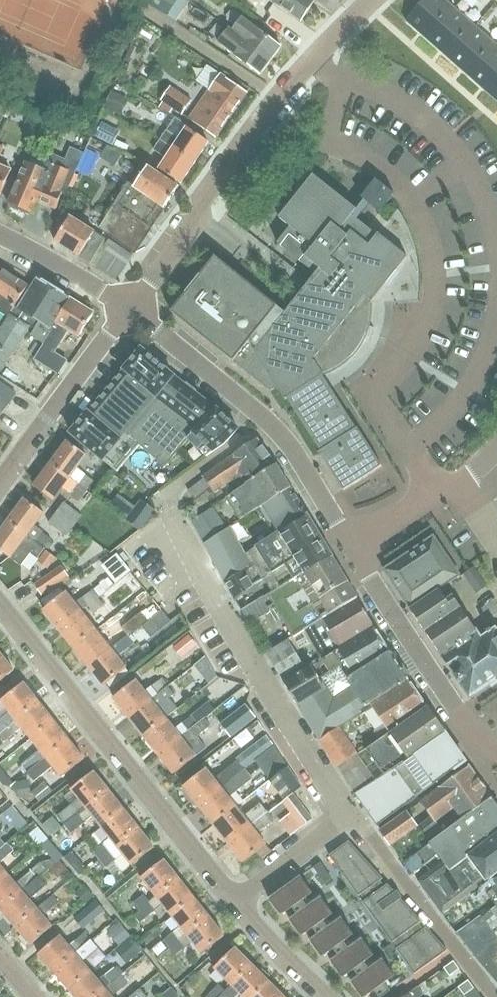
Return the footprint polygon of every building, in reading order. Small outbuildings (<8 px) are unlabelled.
[(274,2),(301,21),(315,0),(275,0),(274,2)] [(407,21),(428,40),(455,9),(446,0),(425,0),(407,21)] [(455,9),(428,40),(449,58),(476,27),(455,9)] [(230,28),(229,29),(271,60),(281,46),(242,18),(233,30),(230,28)] [(476,27),(449,58),(469,76),(496,45),(476,27)] [(219,43),(261,74),(271,60),(229,29),(219,43)] [(469,76),(490,95),(496,87),(496,45),(469,76)] [(220,74),(210,89),(190,119),(216,138),(247,93),(220,74)] [(141,76),(137,83),(144,87),(148,80),(141,76)] [(121,115),(128,99),(112,91),(103,111),(115,116),(116,112),(121,115)] [(7,117),(14,102),(0,95),(0,114),(7,117)] [(170,106),(184,115),(191,104),(178,95),(170,106)] [(26,124),(25,125),(40,131),(45,117),(31,111),(26,124)] [(167,130),(160,140),(195,163),(208,142),(186,127),(188,125),(175,116),(166,130),(167,130)] [(96,136),(114,145),(121,131),(104,122),(96,136)] [(79,133),(72,149),(82,154),(90,138),(79,133)] [(195,163),(160,140),(154,150),(166,158),(159,169),(181,183),(195,163)] [(32,148),(26,163),(8,204),(33,214),(38,201),(56,209),(62,195),(66,196),(81,162),(68,156),(63,168),(58,166),(60,160),(32,148)] [(87,148),(82,159),(91,163),(96,152),(87,148)] [(132,177),(125,188),(126,188),(100,227),(136,252),(178,188),(142,163),(132,177)] [(11,170),(0,165),(0,196),(11,170)] [(111,180),(125,188),(132,177),(118,169),(111,180)] [(286,313),(215,257),(171,312),(270,391),(278,387),(286,400),(288,399),(321,452),(320,453),(344,492),(382,468),(358,429),(357,430),(323,377),(324,376),(323,374),(336,368),(347,360),(356,350),(363,338),(370,340),(374,329),(368,326),(370,313),(370,300),(372,302),(407,258),(378,235),(377,237),(352,217),(358,210),(314,174),(279,218),(290,227),(278,243),(317,274),(286,313)] [(166,215),(155,233),(162,237),(173,219),(166,215)] [(91,263),(106,239),(71,217),(55,241),(91,263)] [(107,243),(106,244),(109,246),(130,260),(134,256),(110,239),(107,243)] [(7,317),(28,287),(0,268),(0,313),(7,317)] [(11,355),(13,357),(31,329),(35,331),(31,336),(44,344),(53,332),(51,331),(70,299),(38,279),(37,279),(37,280),(18,310),(15,307),(0,331),(0,373),(11,355)] [(44,344),(35,359),(60,375),(69,360),(56,352),(69,331),(79,337),(94,314),(70,299),(51,331),(53,332),(44,344)] [(226,442),(238,429),(217,409),(175,376),(142,349),(71,433),(117,472),(139,446),(165,468),(189,440),(207,456),(226,442)] [(9,403),(16,394),(0,382),(0,397),(9,403)] [(3,411),(9,403),(0,397),(0,409),(3,411)] [(232,481),(239,490),(248,483),(277,466),(276,465),(259,440),(218,466),(204,477),(205,478),(189,490),(199,504),(215,492),(216,493),(232,481)] [(51,464),(86,491),(93,482),(84,476),(85,474),(77,469),(87,456),(67,442),(51,464)] [(86,491),(51,464),(34,487),(54,501),(63,488),(71,494),(72,493),(80,499),(86,491)] [(291,489),(277,466),(248,483),(239,490),(227,498),(241,519),(260,508),(291,489)] [(291,489),(260,508),(276,536),(308,516),(291,489)] [(44,549),(44,548),(51,539),(42,533),(43,532),(35,526),(44,514),(25,499),(8,522),(28,537),(44,549)] [(128,519),(141,529),(155,510),(142,500),(137,507),(128,519)] [(64,503),(57,513),(74,525),(81,516),(64,503)] [(206,543),(228,528),(213,507),(192,521),(206,543)] [(74,525),(57,513),(49,524),(66,536),(74,525)] [(276,536),(257,547),(259,551),(261,554),(264,559),(269,567),(273,574),(286,566),(295,579),(333,557),(332,556),(323,542),(308,516),(276,536)] [(22,566),(31,553),(38,558),(45,549),(44,548),(44,549),(28,537),(8,522),(0,533),(0,550),(22,566)] [(219,569),(245,554),(231,527),(228,528),(206,543),(205,544),(219,569)] [(411,609),(441,590),(457,579),(460,577),(434,537),(385,570),(411,609)] [(46,550),(39,560),(49,567),(56,557),(46,550)] [(118,554),(105,564),(119,581),(132,571),(118,554)] [(226,582),(240,574),(252,566),(245,554),(219,569),(226,582)] [(352,588),(344,575),(333,557),(295,579),(269,595),(277,609),(293,636),(294,638),(306,631),(358,599),(358,598),(352,588)] [(63,566),(36,585),(43,595),(70,577),(63,566)] [(489,587),(475,567),(464,575),(477,594),(489,587)] [(226,582),(225,582),(226,583),(235,599),(250,590),(240,574),(226,582)] [(109,577),(94,590),(99,596),(115,584),(109,577)] [(89,606),(100,597),(99,596),(94,590),(83,598),(89,606)] [(441,590),(411,609),(426,632),(462,609),(461,607),(454,595),(448,599),(441,590)] [(45,610),(60,629),(82,612),(67,592),(45,610)] [(105,593),(100,597),(89,606),(95,614),(109,603),(106,599),(109,597),(105,593)] [(269,595),(261,600),(242,611),(250,625),(277,609),(269,595)] [(358,599),(306,631),(322,658),(374,626),(358,599)] [(462,609),(426,632),(430,638),(441,654),(476,630),(473,625),(466,614),(462,609)] [(150,620),(142,626),(143,627),(152,638),(172,622),(164,613),(162,610),(150,620)] [(143,611),(124,627),(130,635),(142,626),(150,620),(143,611)] [(96,630),(82,612),(60,629),(74,648),(96,630)] [(471,698),(496,680),(496,630),(496,629),(486,636),(481,628),(477,631),(476,630),(441,654),(440,655),(454,677),(455,676),(471,698)] [(74,648),(89,666),(127,636),(121,629),(105,641),(96,630),(74,648)] [(298,706),(301,710),(390,653),(376,629),(285,684),(298,706)] [(191,635),(172,650),(179,659),(198,644),(191,635)] [(89,666),(104,686),(127,668),(117,657),(133,644),(127,636),(89,666)] [(267,654),(283,681),(305,668),(289,641),(267,654)] [(0,653),(0,682),(14,671),(0,653)] [(341,728),(362,714),(360,712),(408,679),(390,653),(301,710),(320,741),(341,728)] [(206,657),(194,666),(201,674),(211,666),(206,657)] [(162,679),(145,692),(136,680),(114,698),(129,717),(168,686),(162,679)] [(375,732),(380,740),(428,708),(408,679),(360,712),(362,714),(363,716),(374,708),(385,725),(375,732)] [(1,734),(17,721),(39,703),(24,684),(1,701),(11,714),(0,723),(0,732),(1,734)] [(168,686),(129,717),(144,736),(166,718),(157,706),(174,693),(168,686)] [(144,736),(159,755),(216,709),(209,701),(174,728),(166,718),(144,736)] [(23,729),(32,740),(54,722),(39,703),(17,721),(1,734),(7,741),(23,729)] [(247,704),(222,724),(232,737),(257,717),(247,704)] [(380,740),(366,750),(384,776),(394,769),(445,734),(428,708),(380,740)] [(32,740),(40,750),(24,764),(30,771),(28,773),(29,773),(69,741),(54,722),(32,740)] [(199,723),(159,755),(174,774),(208,747),(199,736),(204,732),(205,731),(199,723)] [(341,728),(320,741),(333,761),(338,769),(358,755),(341,728)] [(376,781),(356,795),(372,818),(378,826),(467,762),(447,733),(445,734),(394,769),(384,776),(376,781)] [(184,786),(199,805),(238,774),(245,769),(255,760),(275,745),(267,735),(237,759),(238,760),(215,779),(206,769),(184,786)] [(84,760),(69,741),(29,773),(35,781),(53,766),(62,778),(84,760)] [(271,780),(279,773),(289,766),(277,748),(275,745),(255,760),(271,780)] [(358,755),(338,769),(356,795),(376,781),(370,774),(362,762),(358,755)] [(271,780),(270,780),(276,788),(285,799),(302,786),(289,766),(279,773),(271,780)] [(463,819),(443,834),(492,798),(469,766),(421,802),(432,816),(417,827),(406,813),(381,831),(391,846),(409,833),(414,839),(454,808),(463,819)] [(238,774),(199,805),(214,824),(236,806),(230,798),(254,779),(246,768),(245,769),(238,774)] [(58,817),(66,826),(109,792),(94,772),(72,790),(80,800),(58,817)] [(19,782),(12,788),(20,798),(31,797),(30,781),(19,782)] [(124,810),(109,792),(66,826),(72,833),(93,816),(102,828),(124,810)] [(302,827),(312,819),(294,795),(284,803),(302,827)] [(430,844),(418,854),(426,864),(438,855),(440,858),(449,851),(458,863),(467,857),(468,858),(474,853),(472,850),(478,846),(480,848),(496,836),(496,805),(492,798),(443,834),(430,844)] [(214,824),(229,843),(268,812),(262,804),(245,817),(236,806),(214,824)] [(12,805),(3,813),(11,822),(20,815),(12,805)] [(94,852),(100,860),(139,829),(124,810),(102,828),(110,838),(94,852)] [(268,812),(229,843),(244,862),(257,852),(267,844),(257,833),(274,820),(268,812)] [(20,815),(11,822),(18,831),(27,824),(20,815)] [(39,828),(30,835),(40,848),(49,840),(39,828)] [(139,829),(100,860),(106,867),(117,859),(117,860),(123,855),(132,866),(154,848),(139,829)] [(9,843),(2,835),(0,837),(0,850),(9,843)] [(440,858),(443,862),(418,881),(443,914),(496,873),(496,836),(480,848),(478,846),(472,850),(474,853),(468,858),(467,857),(458,863),(449,851),(440,858)] [(399,948),(397,949),(415,974),(448,951),(427,928),(424,930),(419,924),(422,922),(388,885),(385,887),(381,881),(383,879),(350,842),(330,856),(359,896),(361,895),(366,901),(363,903),(393,943),(395,942),(399,948)] [(16,851),(10,844),(0,853),(0,864),(16,851)] [(267,844),(257,852),(262,859),(263,859),(272,852),(267,844)] [(72,852),(65,857),(66,858),(73,866),(79,861),(72,852)] [(0,882),(0,909),(1,911),(40,877),(51,868),(60,861),(58,858),(43,861),(16,884),(8,875),(0,882)] [(60,861),(51,868),(58,878),(68,870),(60,861)] [(134,902),(140,911),(179,880),(164,861),(142,878),(157,897),(151,901),(145,894),(134,902)] [(8,875),(0,865),(0,882),(8,875)] [(294,908),(296,911),(306,904),(304,901),(314,894),(301,876),(270,899),(282,916),(294,908)] [(484,886),(496,905),(492,908),(494,910),(496,914),(496,876),(484,886)] [(1,911),(16,928),(37,910),(30,901),(47,886),(40,877),(1,911)] [(172,916),(194,899),(179,880),(140,911),(134,916),(140,923),(163,905),(172,916)] [(82,888),(77,892),(85,902),(86,904),(94,897),(85,886),(82,888)] [(37,910),(16,928),(31,946),(53,928),(43,917),(60,902),(54,895),(37,910)] [(306,904),(296,911),(298,914),(290,920),(303,937),(314,929),(316,932),(327,925),(324,922),(334,914),(322,897),(308,907),(306,904)] [(164,940),(170,947),(209,917),(194,899),(172,916),(181,928),(176,932),(174,931),(164,940)] [(74,920),(82,930),(104,912),(96,902),(74,920)] [(457,933),(475,956),(476,955),(496,940),(496,914),(494,910),(483,917),(482,915),(457,933)] [(209,917),(170,947),(177,956),(187,947),(181,940),(187,935),(202,954),(224,937),(209,917)] [(329,928),(327,925),(316,932),(318,935),(311,941),(323,958),(335,950),(337,953),(347,945),(345,942),(355,935),(342,918),(329,928)] [(119,925),(109,934),(120,947),(130,938),(119,925)] [(39,955),(54,973),(92,941),(91,941),(85,934),(70,947),(61,937),(39,955)] [(130,938),(117,950),(127,963),(141,951),(130,938)] [(355,970),(357,973),(368,966),(365,963),(375,956),(363,939),(349,948),(347,945),(337,953),(339,956),(331,961),(344,979),(355,970)] [(496,981),(496,960),(496,958),(496,957),(496,940),(476,955),(496,981)] [(54,973),(69,990),(91,972),(83,963),(99,949),(92,941),(54,973)] [(163,941),(153,949),(159,956),(168,948),(163,941)] [(215,969),(232,986),(252,966),(235,949),(215,969)] [(357,973),(359,976),(352,982),(363,996),(367,996),(376,991),(380,996),(384,996),(391,992),(386,984),(396,977),(383,959),(370,969),(368,966),(357,973)] [(450,976),(460,969),(454,961),(444,968),(450,976)] [(252,966),(232,986),(243,996),(255,996),(269,983),(252,966)] [(105,977),(112,985),(121,976),(115,969),(105,977)] [(127,971),(121,976),(127,983),(133,978),(127,971)] [(112,985),(105,977),(99,982),(91,972),(69,990),(75,996),(97,996),(106,989),(112,985)] [(127,983),(121,976),(112,985),(118,992),(127,984),(127,983)] [(465,995),(475,988),(469,980),(459,987),(465,995)] [(255,996),(283,996),(269,983),(255,996)] [(210,993),(206,996),(221,996),(226,992),(219,984),(210,993)] [(405,996),(421,996),(424,995),(419,987),(405,996)] [(163,996),(164,996),(180,996),(172,988),(163,996)]
